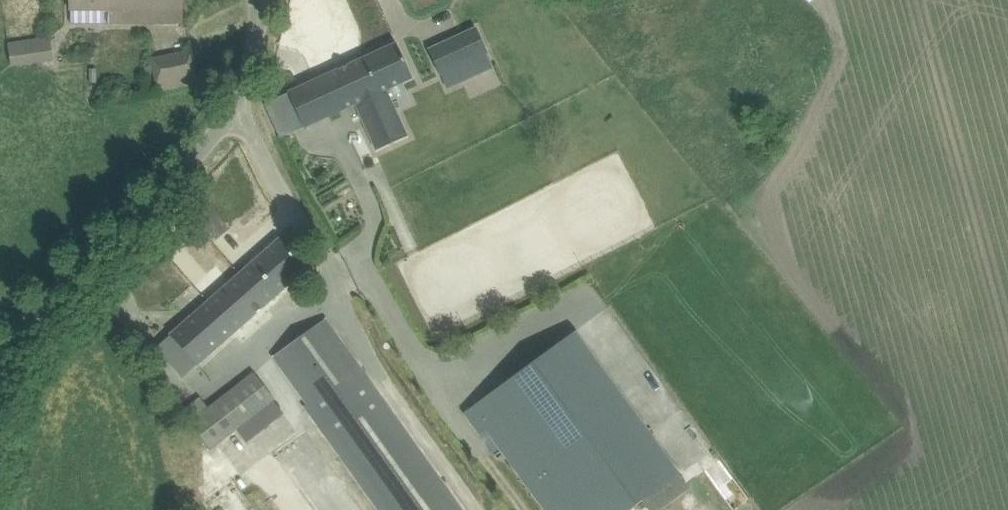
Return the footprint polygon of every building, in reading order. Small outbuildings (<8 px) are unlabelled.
[(162,23),(182,23),(182,0),(71,0),(71,13),(112,13),(112,23),(162,23)] [(476,27),(461,33),(479,72),(492,66),(486,53),(487,52),(476,27)] [(9,43),(13,66),(54,60),(51,37),(9,43)] [(376,150),(395,141),(407,135),(386,89),(412,77),(404,61),(396,43),(362,58),(378,92),(368,97),(372,107),(360,113),(376,150)] [(157,83),(158,90),(199,82),(192,51),(160,57),(165,81),(157,83)] [(355,103),(360,113),(372,107),(368,97),(378,92),(362,58),(288,93),(266,103),(281,137),(355,103)] [(194,210),(217,238),(228,229),(206,201),(194,210)] [(279,238),(218,292),(244,322),(306,268),(279,238)] [(244,322),(218,292),(170,334),(171,335),(157,348),(183,377),(244,322)] [(309,330),(272,357),(352,474),(378,509),(467,509),(364,366),(361,369),(325,319),(309,330)] [(464,413),(480,434),(486,430),(544,509),(545,509),(630,509),(642,501),(679,474),(649,432),(575,331),(464,413)] [(190,420),(191,423),(209,445),(234,426),(247,443),(286,413),(253,371),(190,420)]
